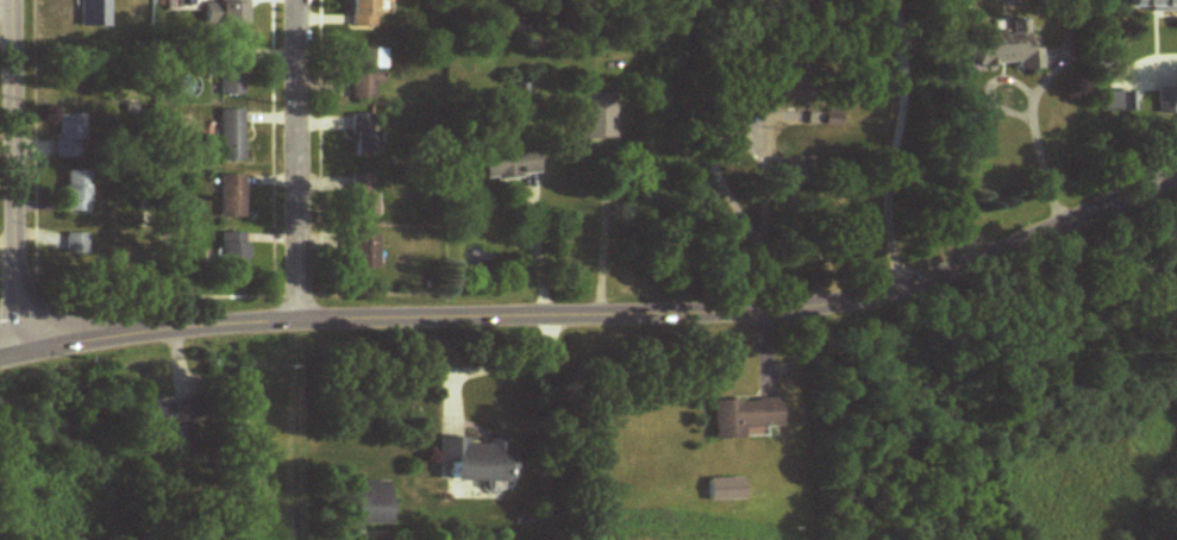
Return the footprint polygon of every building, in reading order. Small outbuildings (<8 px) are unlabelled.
[(105,26),(105,0),(82,0),(82,27),(105,26)] [(218,24),(247,24),(247,0),(218,0),(218,24)] [(375,27),(375,0),(349,0),(349,27),(375,27)] [(1131,10),(1176,10),(1176,0),(1131,0),(1131,10)] [(1040,68),(1038,25),(1012,27),(1012,32),(975,34),(977,66),(1017,64),(1017,70),(1040,68)] [(350,99),(379,100),(380,50),(351,49),(350,99)] [(242,53),(220,53),(220,95),(242,95),(242,53)] [(1134,111),(1134,92),(1105,92),(1105,112),(1134,111)] [(614,93),(580,93),(580,139),(614,139),(614,93)] [(1160,95),(1160,109),(1176,109),(1176,95),(1160,95)] [(806,126),(837,126),(837,105),(806,105),(806,126)] [(220,110),(220,161),(243,161),(243,110),(220,110)] [(85,114),(57,114),(57,157),(85,157),(85,114)] [(381,115),(352,115),(352,155),(381,155),(381,115)] [(482,154),(486,180),(539,174),(537,148),(482,154)] [(88,171),(63,171),(63,213),(88,213),(88,171)] [(374,175),(352,175),(352,216),(374,216),(374,175)] [(220,219),(245,219),(245,176),(220,176),(220,219)] [(221,274),(246,274),(246,233),(221,233),(221,274)] [(88,234),(66,234),(66,255),(88,255),(88,234)] [(350,234),(350,270),(377,270),(377,234),(350,234)] [(713,402),(713,439),(762,439),(762,428),(780,428),(780,401),(713,402)] [(143,407),(145,434),(196,430),(194,403),(143,407)] [(439,483),(507,482),(507,473),(516,473),(516,452),(504,452),(504,439),(438,440),(439,483)] [(709,481),(709,501),(740,501),(740,481),(709,481)] [(354,526),(389,526),(389,482),(354,482),(354,526)]
